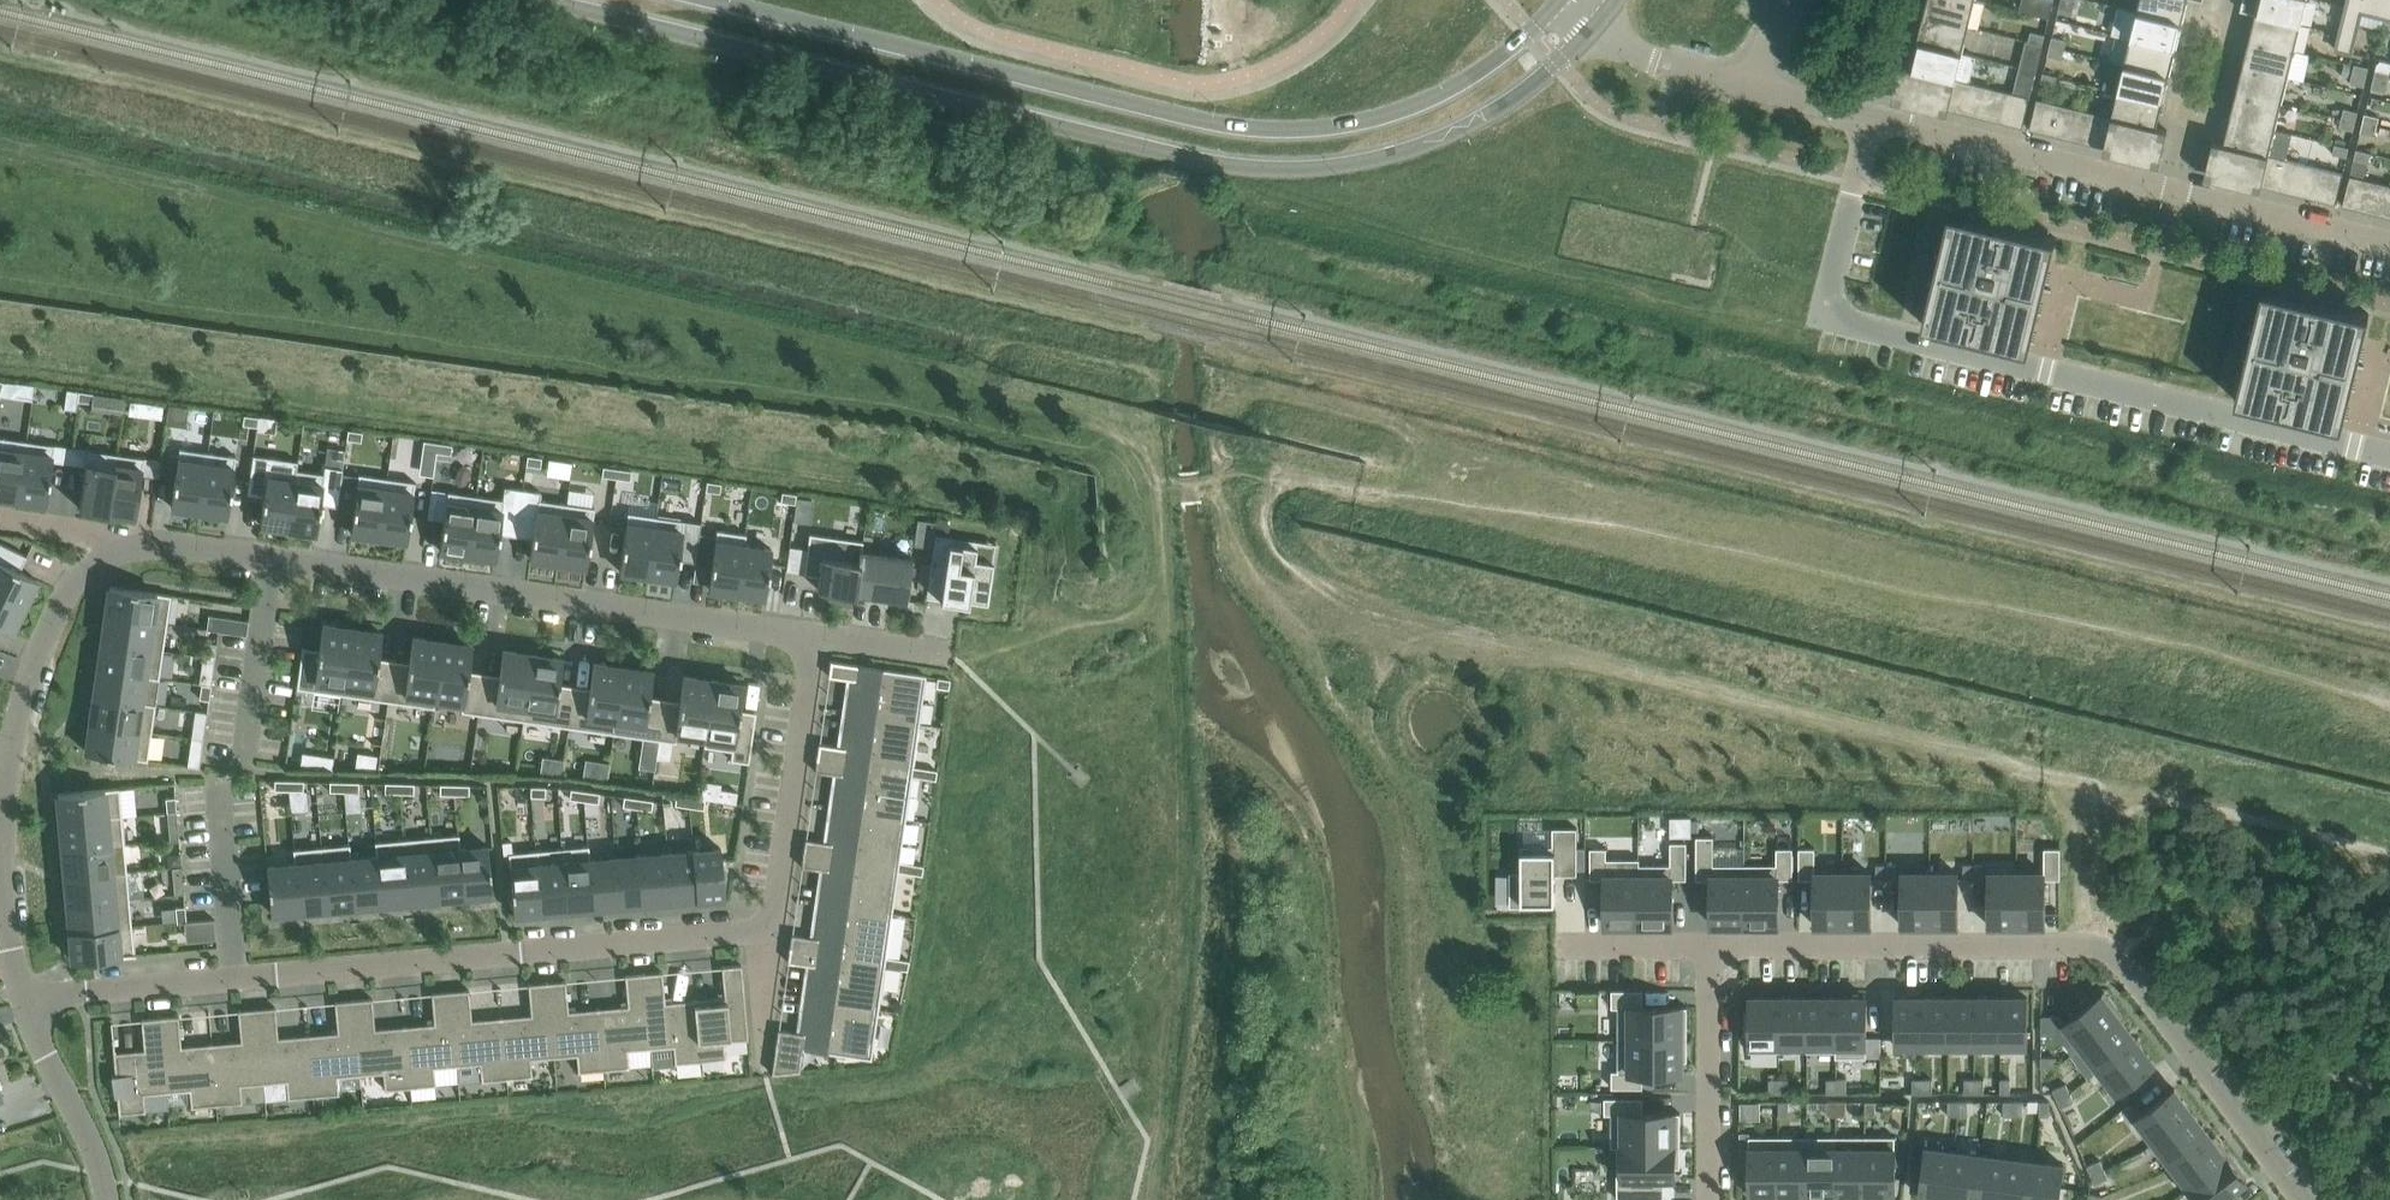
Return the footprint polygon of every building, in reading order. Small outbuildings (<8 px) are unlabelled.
[(1975,0),(1927,0),(1923,15),(1968,26),(1975,0)] [(2053,0),(2023,0),(2020,10),(2049,18),(2053,0)] [(2137,11),(2181,22),(2187,0),(2139,0),(2137,11)] [(2256,12),(2301,23),(2306,0),(2243,0),(2240,10),(2255,13),(2256,12)] [(2385,17),(2389,0),(2347,0),(2341,26),(2357,30),(2361,12),(2385,17)] [(2074,5),(2060,2),(2058,11),(2072,15),(2074,5)] [(2181,22),(2137,11),(2117,6),(2111,33),(2130,38),(2175,48),(2181,22)] [(2256,12),(2255,13),(2249,38),(2294,49),(2301,23),(2256,12)] [(1923,15),(1916,42),(1962,53),(1968,26),(1923,15)] [(2341,26),(2338,37),(2354,41),(2357,30),(2341,26)] [(2043,44),(2045,35),(2031,31),(2028,41),(2043,44)] [(2066,40),(2052,36),(2049,46),(2064,49),(2066,40)] [(2351,53),(2354,41),(2338,37),(2335,49),(2351,53)] [(2175,48),(2130,38),(2124,64),(2168,75),(2175,48)] [(2249,38),(2243,65),(2288,76),(2294,49),(2249,38)] [(2026,40),(2019,67),(2036,71),(2040,54),(2043,44),(2028,41),(2026,40)] [(1915,70),(1929,73),(1944,76),(1955,79),(1955,78),(1958,79),(1969,82),(1975,56),(1962,53),(1916,42),(1910,67),(1915,70)] [(2061,59),(2064,49),(2049,46),(2047,55),(2061,59)] [(1810,61),(1806,74),(1819,77),(1822,64),(1810,61)] [(1906,105),(1908,99),(1915,70),(1910,67),(1899,64),(1891,100),(1891,101),(1906,105)] [(2168,75),(2124,64),(2117,91),(2162,102),(2168,75)] [(2366,77),(2369,68),(2354,64),(2352,74),(2366,77)] [(2243,65),(2236,92),(2281,103),(2288,76),(2243,65)] [(2019,67),(2013,92),(2015,93),(2030,96),(2034,80),(2036,71),(2019,67)] [(2389,73),(2375,69),(2373,79),(2387,82),(2389,73)] [(1921,108),(1929,73),(1915,70),(1908,99),(1906,105),(1921,108)] [(2057,76),(2043,72),(2041,82),(2055,85),(2057,76)] [(1935,112),(1936,106),(1944,76),(1929,73),(1921,108),(1935,112)] [(2366,77),(2352,74),(2350,83),(2364,86),(2366,77)] [(1948,109),(1951,110),(1958,79),(1955,78),(1955,79),(1944,76),(1936,106),(1935,112),(1946,114),(1946,113),(1947,113),(1948,109)] [(1972,82),(1969,82),(1958,79),(1951,110),(1965,113),(1972,82)] [(2387,82),(2373,79),(2371,88),(2385,92),(2387,82)] [(1987,86),(1972,82),(1965,113),(1979,117),(1987,86)] [(2001,89),(1987,86),(1979,117),(1993,120),(2001,89)] [(2015,93),(2001,89),(1993,120),(2008,123),(2015,93)] [(2111,117),(2122,120),(2137,124),(2151,127),(2156,127),(2162,102),(2117,91),(2111,116),(2111,117)] [(2275,130),(2281,103),(2236,92),(2230,118),(2275,130)] [(2030,96),(2015,93),(2008,123),(2022,127),(2030,96)] [(2051,102),(2037,98),(2029,129),(2044,132),(2051,102)] [(2066,105),(2051,102),(2044,132),(2058,136),(2066,105)] [(2080,109),(2066,105),(2058,136),(2073,139),(2080,109)] [(2344,108),(2341,117),(2355,121),(2358,111),(2344,108)] [(2094,112),(2080,109),(2073,139),(2087,143),(2094,112)] [(2108,116),(2094,112),(2087,143),(2101,146),(2108,116)] [(2379,117),(2365,113),(2362,122),(2377,126),(2379,117)] [(2111,116),(2108,116),(2101,146),(2104,147),(2102,152),(2103,152),(2103,153),(2114,156),(2122,120),(2111,117),(2111,116)] [(2355,121),(2341,117),(2339,127),(2353,130),(2355,121)] [(2230,118),(2224,143),(2228,146),(2242,150),(2257,153),(2268,156),(2268,155),(2275,130),(2230,118)] [(2128,159),(2137,124),(2122,120),(2114,156),(2128,159)] [(2374,135),(2377,126),(2362,122),(2360,132),(2374,135)] [(2142,163),(2151,127),(2137,124),(2128,159),(2142,163)] [(2167,130),(2156,127),(2151,127),(2142,163),(2158,166),(2158,165),(2159,161),(2167,130)] [(2220,181),(2221,176),(2228,146),(2224,143),(2212,141),(2204,176),(2204,178),(2220,181)] [(2332,153),(2347,157),(2349,147),(2335,144),(2332,153)] [(2234,185),(2242,150),(2228,146),(2221,176),(2220,181),(2234,185)] [(2350,175),(2364,178),(2370,152),(2356,149),(2350,175)] [(2248,188),(2249,183),(2257,153),(2242,150),(2234,185),(2248,188)] [(2261,185),(2264,186),(2271,156),(2268,155),(2268,156),(2257,153),(2249,183),(2248,188),(2259,191),(2259,190),(2260,190),(2261,185)] [(2285,159),(2271,156),(2264,186),(2278,190),(2285,159)] [(2278,190),(2292,193),(2300,163),(2285,159),(2278,190)] [(2314,166),(2300,163),(2292,193),(2306,197),(2314,166)] [(2306,197),(2321,200),(2328,169),(2314,166),(2306,197)] [(2343,173),(2328,169),(2321,200),(2335,204),(2343,173)] [(2350,175),(2342,205),(2357,209),(2364,178),(2350,175)] [(2378,182),(2364,178),(2357,209),(2371,212),(2378,182)] [(2378,182),(2371,212),(2385,216),(2389,197),(2389,185),(2378,182)] [(2055,237),(1948,211),(1921,323),(2028,349),(2055,237)] [(2341,426),(2368,314),(2261,288),(2234,400),(2341,426)] [(67,389),(64,408),(76,410),(78,401),(79,391),(67,389)] [(93,393),(79,391),(78,401),(92,403),(93,393)] [(243,424),(257,426),(258,417),(244,415),(243,424)] [(258,417),(257,426),(271,428),(272,419),(258,417)] [(362,431),(348,430),(347,439),(361,441),(362,431)] [(18,499),(26,441),(0,437),(0,497),(18,499)] [(436,452),(438,442),(423,440),(422,450),(436,452)] [(26,441),(18,499),(46,503),(55,445),(26,441)] [(452,444),(438,442),(436,452),(450,454),(452,444)] [(171,506),(199,510),(208,452),(179,448),(171,506)] [(79,508),(108,512),(116,453),(88,449),(79,508)] [(236,456),(208,452),(199,510),(228,514),(236,456)] [(116,453),(108,512),(136,516),(144,457),(116,453)] [(253,454),(247,493),(264,495),(260,524),(288,528),(296,470),(298,461),(253,454)] [(542,457),(527,455),(526,465),(540,467),(542,457)] [(296,470),(288,528),(317,532),(321,504),(337,506),(342,471),(342,468),(325,466),(324,473),(296,470)] [(616,478),(617,468),(603,466),(602,476),(616,478)] [(617,468),(616,478),(630,480),(631,470),(617,468)] [(342,471),(337,506),(354,508),(350,532),(379,536),(387,478),(342,471)] [(387,478),(379,536),(407,540),(415,482),(387,478)] [(721,483),(707,481),(705,491),(720,493),(721,483)] [(476,495),(467,554),(496,558),(499,533),(516,535),(522,489),(504,486),(502,499),(476,495)] [(431,489),(427,518),(443,520),(439,550),(467,554),(476,495),(448,491),(431,489)] [(522,489),(516,535),(532,538),(530,558),(558,562),(566,503),(540,499),(541,492),(522,489)] [(782,491),(781,501),(795,503),(796,494),(782,491)] [(566,503),(558,562),(586,566),(595,507),(566,503)] [(619,570),(648,574),(656,516),(628,512),(619,570)] [(656,516),(648,574),(676,578),(679,559),(695,562),(701,522),(684,520),(656,516)] [(743,545),(745,545),(746,534),(717,529),(708,588),(737,592),(743,545)] [(790,546),(786,570),(803,573),(805,574),(807,565),(821,567),(819,576),(818,589),(855,594),(862,550),(863,541),(809,533),(807,549),(790,546)] [(968,603),(969,599),(986,602),(992,561),(974,559),(976,547),(948,542),(947,547),(933,545),(927,587),(929,587),(941,589),(940,595),(940,599),(968,603)] [(24,605),(37,579),(20,571),(27,556),(0,543),(0,593),(24,605)] [(743,545),(737,592),(765,596),(772,549),(745,545),(743,545)] [(912,557),(862,550),(855,594),(872,597),(873,594),(879,595),(879,596),(906,600),(912,557)] [(110,586),(106,614),(167,622),(171,595),(110,586)] [(24,605),(0,593),(0,625),(12,631),(24,605)] [(167,622),(106,614),(102,641),(163,650),(167,622)] [(249,620),(209,615),(207,629),(246,635),(248,620),(249,620)] [(343,694),(352,628),(323,624),(318,658),(301,656),(297,687),(343,694)] [(382,632),(352,628),(343,694),(388,701),(392,669),(377,666),(382,632)] [(408,671),(392,669),(388,701),(434,707),(436,699),(434,698),(442,641),(413,637),(408,671)] [(102,641),(98,669),(159,678),(163,650),(102,641)] [(434,698),(436,699),(462,702),(461,711),(478,713),(483,682),(467,679),(472,645),(442,641),(434,698)] [(203,656),(215,658),(217,644),(205,642),(203,656)] [(498,684),(483,682),(478,713),(523,720),(533,654),(503,650),(498,684)] [(562,658),(533,654),(523,720),(568,726),(573,694),(557,692),(562,658)] [(203,656),(201,670),(213,672),(215,658),(203,656)] [(842,712),(919,723),(926,674),(832,661),(832,660),(830,660),(830,664),(828,676),(852,679),(848,711),(842,710),(842,712)] [(588,697),(573,694),(568,726),(613,733),(623,667),(593,662),(588,697)] [(623,667),(613,733),(657,739),(658,739),(663,707),(648,705),(653,671),(623,667)] [(98,669),(94,696),(155,705),(159,678),(98,669)] [(679,710),(663,707),(658,739),(676,742),(677,733),(705,737),(713,680),(683,675),(679,710)] [(948,688),(950,679),(937,677),(936,686),(948,688)] [(743,684),(713,680),(705,737),(704,746),(732,750),(730,759),(749,762),(755,720),(738,718),(743,684)] [(199,698),(209,699),(211,685),(201,684),(199,698)] [(94,696),(90,724),(151,733),(155,705),(94,696)] [(195,710),(192,729),(204,731),(207,712),(195,710)] [(817,757),(912,771),(913,766),(919,723),(842,712),(842,714),(847,715),(843,747),(819,743),(817,755),(817,757)] [(151,733),(90,724),(86,752),(92,752),(100,753),(147,760),(151,733)] [(200,758),(203,739),(191,737),(189,756),(200,758)] [(321,754),(319,769),(331,770),(333,756),(321,754)] [(828,807),(905,818),(911,775),(912,771),(817,757),(817,759),(815,771),(839,774),(834,806),(829,806),(828,807)] [(923,777),(925,768),(913,766),(912,771),(911,775),(923,777)] [(925,768),(923,777),(935,779),(936,770),(925,768)] [(289,790),(289,780),(274,780),(274,789),(289,790)] [(303,780),(289,780),(289,790),(303,790),(303,781),(303,780)] [(329,781),(329,782),(329,791),(344,791),(344,781),(329,781)] [(358,782),(344,781),(344,791),(358,792),(358,782)] [(384,792),(399,793),(399,783),(385,783),(384,792)] [(414,783),(399,783),(399,793),(413,793),(414,784),(414,783)] [(439,794),(454,794),(454,784),(440,784),(440,785),(439,794)] [(469,785),(454,784),(454,794),(469,794),(469,785)] [(531,796),(531,786),(516,786),(516,796),(531,796)] [(545,787),(531,786),(531,796),(545,796),(545,787)] [(58,793),(60,821),(122,816),(119,787),(90,790),(78,791),(72,792),(63,793),(58,793)] [(584,800),(585,790),(571,788),(570,789),(569,798),(584,800)] [(719,789),(718,800),(736,803),(737,791),(719,789)] [(599,792),(585,790),(584,800),(598,802),(599,793),(599,792)] [(676,795),(674,804),(689,806),(691,797),(676,795)] [(175,796),(165,797),(167,812),(177,811),(175,796)] [(622,805),(637,808),(638,798),(624,796),(623,797),(622,805)] [(691,797),(689,806),(704,808),(705,799),(691,797)] [(653,800),(638,798),(637,808),(651,810),(653,801),(653,800)] [(905,818),(828,807),(828,809),(834,810),(829,842),(805,839),(803,850),(803,852),(898,866),(899,861),(905,818)] [(169,839),(179,839),(177,811),(167,812),(169,839)] [(60,821),(62,849),(124,843),(122,816),(60,821)] [(1691,835),(1691,816),(1670,816),(1670,836),(1691,835)] [(1521,871),(1510,871),(1510,906),(1533,906),(1533,903),(1555,903),(1555,874),(1577,874),(1577,869),(1585,869),(1585,848),(1577,848),(1577,827),(1553,827),(1553,846),(1521,846),(1521,871)] [(459,834),(431,836),(437,898),(465,895),(460,848),(459,834)] [(409,900),(437,898),(431,836),(403,839),(409,900)] [(1712,924),(1745,925),(1745,864),(1714,864),(1713,836),(1696,836),(1696,867),(1711,867),(1712,924)] [(375,842),(376,856),(381,903),(409,900),(403,839),(375,842)] [(1638,864),(1639,925),(1671,924),(1671,911),(1671,878),(1687,878),(1687,842),(1670,842),(1670,864),(1640,864),(1638,864)] [(124,843),(62,849),(65,876),(127,871),(124,843)] [(350,844),(321,846),(327,908),(355,905),(351,858),(350,844)] [(562,848),(568,909),(595,907),(590,860),(589,845),(562,848)] [(293,849),(294,863),(299,910),(327,908),(321,846),(293,849)] [(460,848),(465,895),(492,893),(488,848),(488,846),(460,848)] [(1638,864),(1640,864),(1640,858),(1607,858),(1607,847),(1590,847),(1590,878),(1606,878),(1606,925),(1639,925),(1638,864)] [(1776,864),(1745,864),(1745,925),(1777,925),(1777,878),(1793,878),(1793,847),(1776,848),(1776,864)] [(568,909),(562,848),(535,850),(541,912),(568,909)] [(721,848),(695,850),(699,897),(720,896),(725,896),(724,886),(724,885),(722,860),(721,848)] [(1814,924),(1843,924),(1842,873),(1815,873),(1815,848),(1799,848),(1799,878),(1814,878),(1814,924)] [(2044,873),(2017,873),(2017,924),(2045,924),(2045,879),(2060,879),(2060,848),(2044,848),(2044,873)] [(541,912),(535,850),(508,853),(510,869),(514,914),(541,912)] [(669,853),(673,900),(699,897),(695,850),(669,853)] [(179,852),(167,853),(168,866),(181,865),(179,852)] [(898,866),(803,852),(803,854),(801,866),(825,870),(820,902),(815,901),(815,903),(892,914),(898,870),(898,866)] [(643,855),(647,902),(673,900),(669,853),(643,855)] [(616,857),(621,904),(647,902),(643,855),(616,857)] [(376,856),(351,858),(355,905),(381,903),(376,856)] [(590,860),(595,907),(621,904),(616,857),(590,860)] [(898,866),(898,870),(910,872),(911,863),(899,861),(898,866)] [(267,866),(271,913),(299,910),(294,863),(267,866)] [(911,863),(910,872),(921,874),(923,865),(911,863)] [(1886,878),(1886,864),(1876,864),(1876,878),(1886,878)] [(1886,864),(1886,878),(1896,878),(1896,864),(1886,864)] [(1973,878),(1973,864),(1963,864),(1963,878),(1973,878)] [(1973,864),(1973,878),(1983,878),(1983,864),(1973,864)] [(174,894),(184,893),(182,866),(172,867),(174,894)] [(127,871),(65,876),(67,904),(129,899),(127,871)] [(1871,873),(1842,873),(1843,924),(1871,924),(1871,873)] [(1901,924),(1930,924),(1930,873),(1901,873),(1901,924)] [(1930,873),(1930,924),(1958,924),(1958,873),(1930,873)] [(1988,924),(2017,924),(2017,873),(1988,873),(1988,910),(1988,924)] [(129,899),(67,904),(70,932),(132,926),(129,899)] [(892,914),(815,903),(815,904),(820,905),(815,937),(791,934),(790,946),(789,948),(885,961),(885,957),(892,914)] [(185,906),(175,907),(177,923),(186,922),(187,922),(187,921),(185,906)] [(214,919),(199,920),(200,938),(216,936),(214,919)] [(132,926),(70,932),(72,960),(81,959),(136,954),(135,952),(134,952),(132,926)] [(885,961),(789,948),(789,949),(788,962),(811,965),(807,997),(801,996),(801,998),(878,1009),(884,966),(885,961)] [(896,967),(897,958),(885,957),(885,961),(884,966),(896,967)] [(897,958),(896,967),(907,969),(909,960),(897,958)] [(695,999),(700,1060),(725,1058),(724,1041),(748,1039),(741,964),(721,966),(724,996),(695,999)] [(662,971),(643,973),(650,1047),(673,1045),(675,1063),(700,1060),(695,999),(665,1002),(662,971)] [(627,1050),(650,1047),(643,973),(625,975),(627,1005),(598,1008),(603,1069),(629,1067),(627,1050)] [(565,980),(547,982),(553,1056),(576,1054),(578,1071),(603,1069),(598,1008),(568,1011),(565,980)] [(531,1058),(553,1056),(547,982),(528,983),(531,1014),(501,1017),(507,1078),(532,1076),(531,1058)] [(507,1078),(501,1017),(471,1019),(469,989),(450,990),(457,1065),(480,1063),(481,1080),(507,1078)] [(1618,1039),(1687,1038),(1687,1006),(1643,1006),(1643,989),(1612,989),(1612,1007),(1618,1007),(1618,1039)] [(434,1067),(457,1065),(450,990),(431,992),(434,1023),(404,1025),(410,1087),(435,1084),(434,1067)] [(2120,1017),(2121,1018),(2124,1015),(2109,995),(2105,998),(2102,993),(2063,1023),(2081,1046),(2120,1017)] [(1778,1045),(1778,996),(1749,996),(1749,1012),(1745,1012),(1745,1026),(1744,1026),(1745,1033),(1749,1033),(1749,1051),(1780,1051),(1780,1045),(1778,1045)] [(1778,1045),(1780,1045),(1806,1045),(1808,1045),(1808,996),(1778,996),(1778,1045)] [(1806,1051),(1835,1051),(1837,1051),(1837,997),(1808,996),(1808,1045),(1806,1045),(1806,1051)] [(1922,1045),(1922,996),(1909,996),(1895,996),(1895,1045),(1922,1045)] [(1948,1045),(1948,996),(1922,996),(1922,1045),(1948,1045)] [(1974,1045),(1974,996),(1948,996),(1948,1045),(1974,1045)] [(2001,1045),(2001,996),(1974,996),(1974,1045),(2001,1045)] [(2001,996),(2001,1045),(2027,1045),(2027,996),(2001,996)] [(1837,1051),(1835,1051),(1835,1057),(1866,1057),(1866,997),(1837,997),(1837,1051)] [(384,1089),(410,1087),(404,1025),(375,1028),(372,998),(353,999),(360,1074),(383,1072),(384,1089)] [(878,1009),(801,998),(801,1000),(806,1000),(802,1032),(778,1029),(776,1041),(771,1073),(774,1073),(799,1070),(802,1048),(871,1058),(878,1009)] [(360,1074),(353,999),(334,1001),(337,1032),(308,1034),(313,1095),(339,1093),(337,1076),(360,1074)] [(288,1098),(313,1095),(308,1034),(278,1037),(275,1006),(256,1008),(263,1083),(286,1081),(288,1098)] [(240,1085),(263,1083),(256,1008),(238,1010),(241,1040),(211,1043),(216,1104),(242,1102),(240,1085)] [(178,1015),(160,1017),(166,1091),(189,1089),(191,1107),(216,1104),(211,1043),(181,1046),(178,1015)] [(144,1094),(166,1091),(160,1017),(141,1019),(144,1049),(113,1052),(115,1075),(112,1075),(114,1094),(117,1094),(119,1113),(145,1111),(144,1094)] [(2120,1017),(2081,1046),(2099,1070),(2138,1040),(2121,1018),(2120,1017)] [(1687,1046),(1687,1038),(1618,1039),(1618,1070),(1612,1070),(1612,1087),(1643,1087),(1643,1072),(1681,1072),(1681,1060),(1687,1060),(1687,1046)] [(2138,1040),(2099,1070),(2117,1093),(2156,1063),(2138,1040)] [(2041,1066),(2055,1067),(2056,1057),(2041,1056),(2041,1066)] [(1769,1093),(1779,1093),(1779,1078),(1769,1078),(1769,1093)] [(1779,1078),(1779,1093),(1789,1093),(1789,1078),(1779,1078)] [(1827,1093),(1837,1093),(1836,1078),(1827,1078),(1827,1093)] [(1836,1078),(1837,1093),(1846,1093),(1846,1078),(1836,1078)] [(1922,1093),(1922,1078),(1912,1078),(1912,1093),(1922,1093)] [(1922,1078),(1922,1093),(1932,1093),(1932,1078),(1922,1078)] [(1974,1093),(1974,1078),(1964,1078),(1964,1093),(1974,1093)] [(1974,1078),(1974,1093),(1984,1093),(1984,1078),(1974,1078)] [(2000,1093),(2010,1093),(2010,1078),(2000,1078),(2000,1093)] [(2056,1098),(2070,1092),(2066,1083),(2052,1089),(2056,1098)] [(2136,1117),(2153,1141),(2192,1111),(2174,1088),(2136,1117)] [(2074,1101),(2070,1092),(2056,1098),(2060,1107),(2074,1101)] [(1617,1144),(1680,1144),(1680,1112),(1643,1112),(1643,1097),(1605,1097),(1605,1113),(1611,1113),(1611,1146),(1617,1146),(1617,1144)] [(1789,1100),(1779,1100),(1779,1115),(1789,1115),(1789,1100)] [(1836,1115),(1836,1100),(1827,1100),(1827,1115),(1836,1115)] [(1836,1100),(1836,1115),(1846,1115),(1846,1100),(1836,1100)] [(1958,1115),(1958,1100),(1948,1100),(1948,1115),(1958,1115)] [(1958,1100),(1958,1115),(1968,1115),(1968,1100),(1958,1100)] [(2003,1115),(2013,1115),(2013,1100),(2003,1100),(2003,1115)] [(2023,1100),(2013,1100),(2013,1115),(2023,1115),(2023,1100)] [(2049,1115),(2049,1101),(2039,1100),(2039,1115),(2049,1115)] [(1875,1101),(1865,1101),(1865,1115),(1875,1115),(1875,1101)] [(2210,1134),(2192,1111),(2153,1141),(2171,1164),(2210,1134)] [(1750,1132),(1740,1132),(1740,1162),(1749,1162),(1749,1193),(1778,1193),(1778,1136),(1750,1136),(1750,1132)] [(2210,1134),(2171,1164),(2188,1186),(2189,1187),(2231,1155),(2220,1141),(2217,1143),(2210,1134)] [(1807,1136),(1778,1136),(1778,1193),(1807,1193),(1807,1136)] [(1837,1136),(1807,1136),(1807,1193),(1837,1193),(1837,1136)] [(1866,1136),(1837,1136),(1837,1193),(1866,1193),(1866,1136)] [(1866,1136),(1866,1193),(1895,1193),(1895,1136),(1866,1136)] [(1617,1144),(1617,1146),(1617,1149),(1618,1149),(1618,1199),(1637,1199),(1664,1199),(1664,1178),(1674,1178),(1674,1167),(1680,1167),(1680,1144),(1617,1144)] [(1947,1198),(1953,1150),(1925,1147),(1919,1195),(1947,1198)] [(1980,1154),(1953,1150),(1947,1198),(1959,1199),(1975,1199),(1980,1154)] [(2008,1157),(1980,1154),(1975,1199),(2003,1199),(2008,1157)] [(2188,1186),(2187,1187),(2197,1199),(2225,1199),(2224,1198),(2247,1180),(2244,1176),(2246,1174),(2231,1155),(2189,1187),(2188,1186)] [(2003,1199),(2031,1199),(2036,1160),(2008,1157),(2003,1199)] [(2087,1165),(2091,1174),(2104,1168),(2100,1159),(2087,1165)] [(2031,1199),(2059,1199),(2063,1164),(2036,1160),(2031,1199)] [(2108,1177),(2104,1168),(2091,1174),(2095,1183),(2108,1177)]
